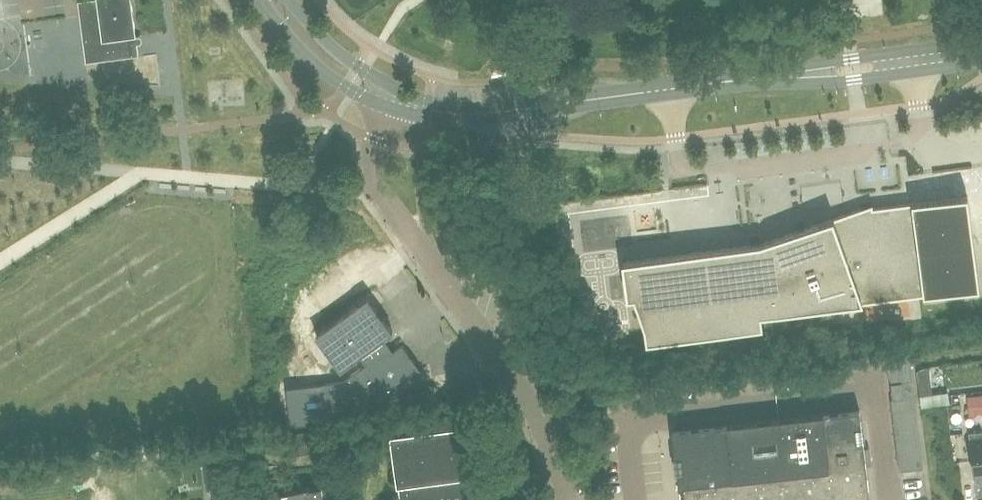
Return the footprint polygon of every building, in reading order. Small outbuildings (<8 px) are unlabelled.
[(139,54),(132,0),(78,0),(86,61),(139,54)] [(968,196),(861,210),(861,209),(761,244),(624,262),(628,298),(635,297),(646,327),(648,342),(763,327),(761,315),(980,287),(968,196)] [(139,247),(128,253),(134,265),(145,259),(139,247)] [(365,361),(388,345),(383,338),(394,331),(388,323),(389,323),(380,309),(379,310),(369,296),(317,334),(342,368),(360,355),(365,361)] [(636,343),(619,345),(621,356),(637,354),(636,343)] [(388,345),(365,361),(367,364),(344,380),(326,382),(329,409),(397,401),(428,379),(420,368),(413,358),(414,358),(411,354),(411,355),(403,344),(392,351),(388,345)] [(887,367),(911,364),(909,352),(885,355),(887,367)] [(912,376),(911,364),(887,367),(888,379),(912,376)] [(893,399),(915,396),(912,376),(912,380),(891,383),(893,399)] [(970,414),(981,413),(981,394),(968,396),(970,414)] [(892,411),(916,408),(915,396),(893,399),(891,399),(892,411)] [(894,423),(918,420),(916,408),(892,411),(894,423)] [(860,409),(673,430),(679,487),(683,487),(685,499),(870,499),(860,409)] [(896,435),(919,432),(918,420),(894,423),(896,435)] [(482,474),(483,474),(476,423),(390,435),(397,486),(398,486),(400,499),(486,499),(482,474)] [(288,456),(326,451),(324,436),(323,429),(285,436),(288,456)] [(969,433),(969,438),(970,438),(974,474),(981,473),(981,431),(969,433)] [(897,447),(921,444),(919,432),(896,435),(897,447)] [(923,456),(921,444),(897,447),(899,459),(923,456)] [(923,456),(899,459),(900,471),(924,468),(923,456)] [(651,486),(655,499),(664,499),(672,498),(667,481),(651,486)] [(326,484),(290,490),(290,494),(281,495),(275,491),(269,499),(329,499),(326,484)]
